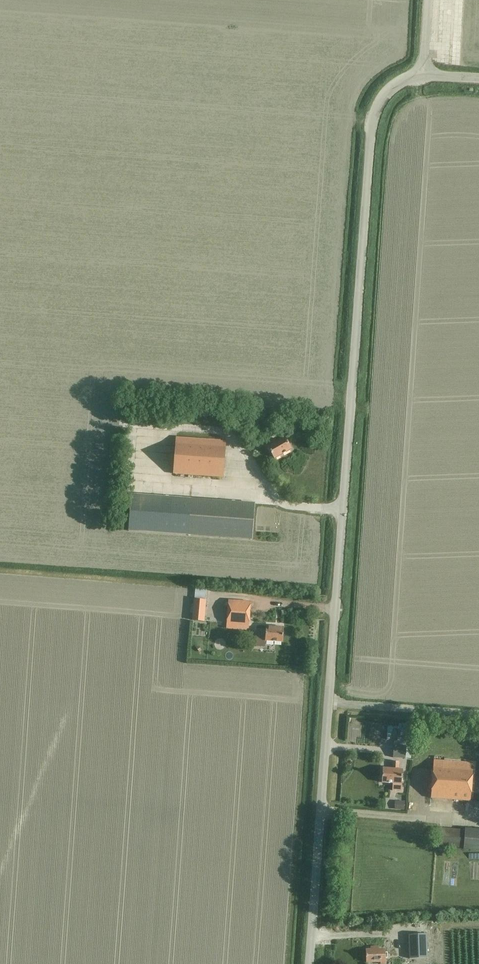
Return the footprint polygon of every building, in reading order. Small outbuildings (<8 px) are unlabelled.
[(271,444),(268,446),(275,458),(292,449),(285,437),(277,442),(273,435),(268,437),(271,444)] [(177,438),(174,474),(223,478),(226,441),(177,438)] [(254,505),(191,500),(131,496),(128,532),(251,541),(254,505)] [(204,621),(206,601),(194,600),(192,620),(204,621)] [(250,604),(228,602),(227,623),(248,625),(250,604)] [(257,630),(255,647),(265,647),(266,641),(283,643),(284,628),(266,626),(266,630),(257,630)] [(393,746),(392,758),(404,759),(405,747),(393,746)] [(417,752),(416,762),(429,763),(430,752),(417,752)] [(443,757),(433,756),(430,797),(469,801),(472,764),(443,762),(443,757)] [(391,769),(382,768),(381,782),(392,783),(391,791),(401,791),(402,770),(398,769),(398,761),(392,761),(391,769)] [(404,809),(404,801),(395,801),(394,809),(404,809)] [(436,828),(434,844),(463,847),(463,849),(478,850),(478,829),(464,828),(464,831),(436,828)] [(424,933),(406,934),(408,958),(425,957),(424,933)] [(370,949),(365,950),(365,962),(379,961),(379,963),(384,963),(384,948),(377,948),(377,946),(370,947),(370,949)]
